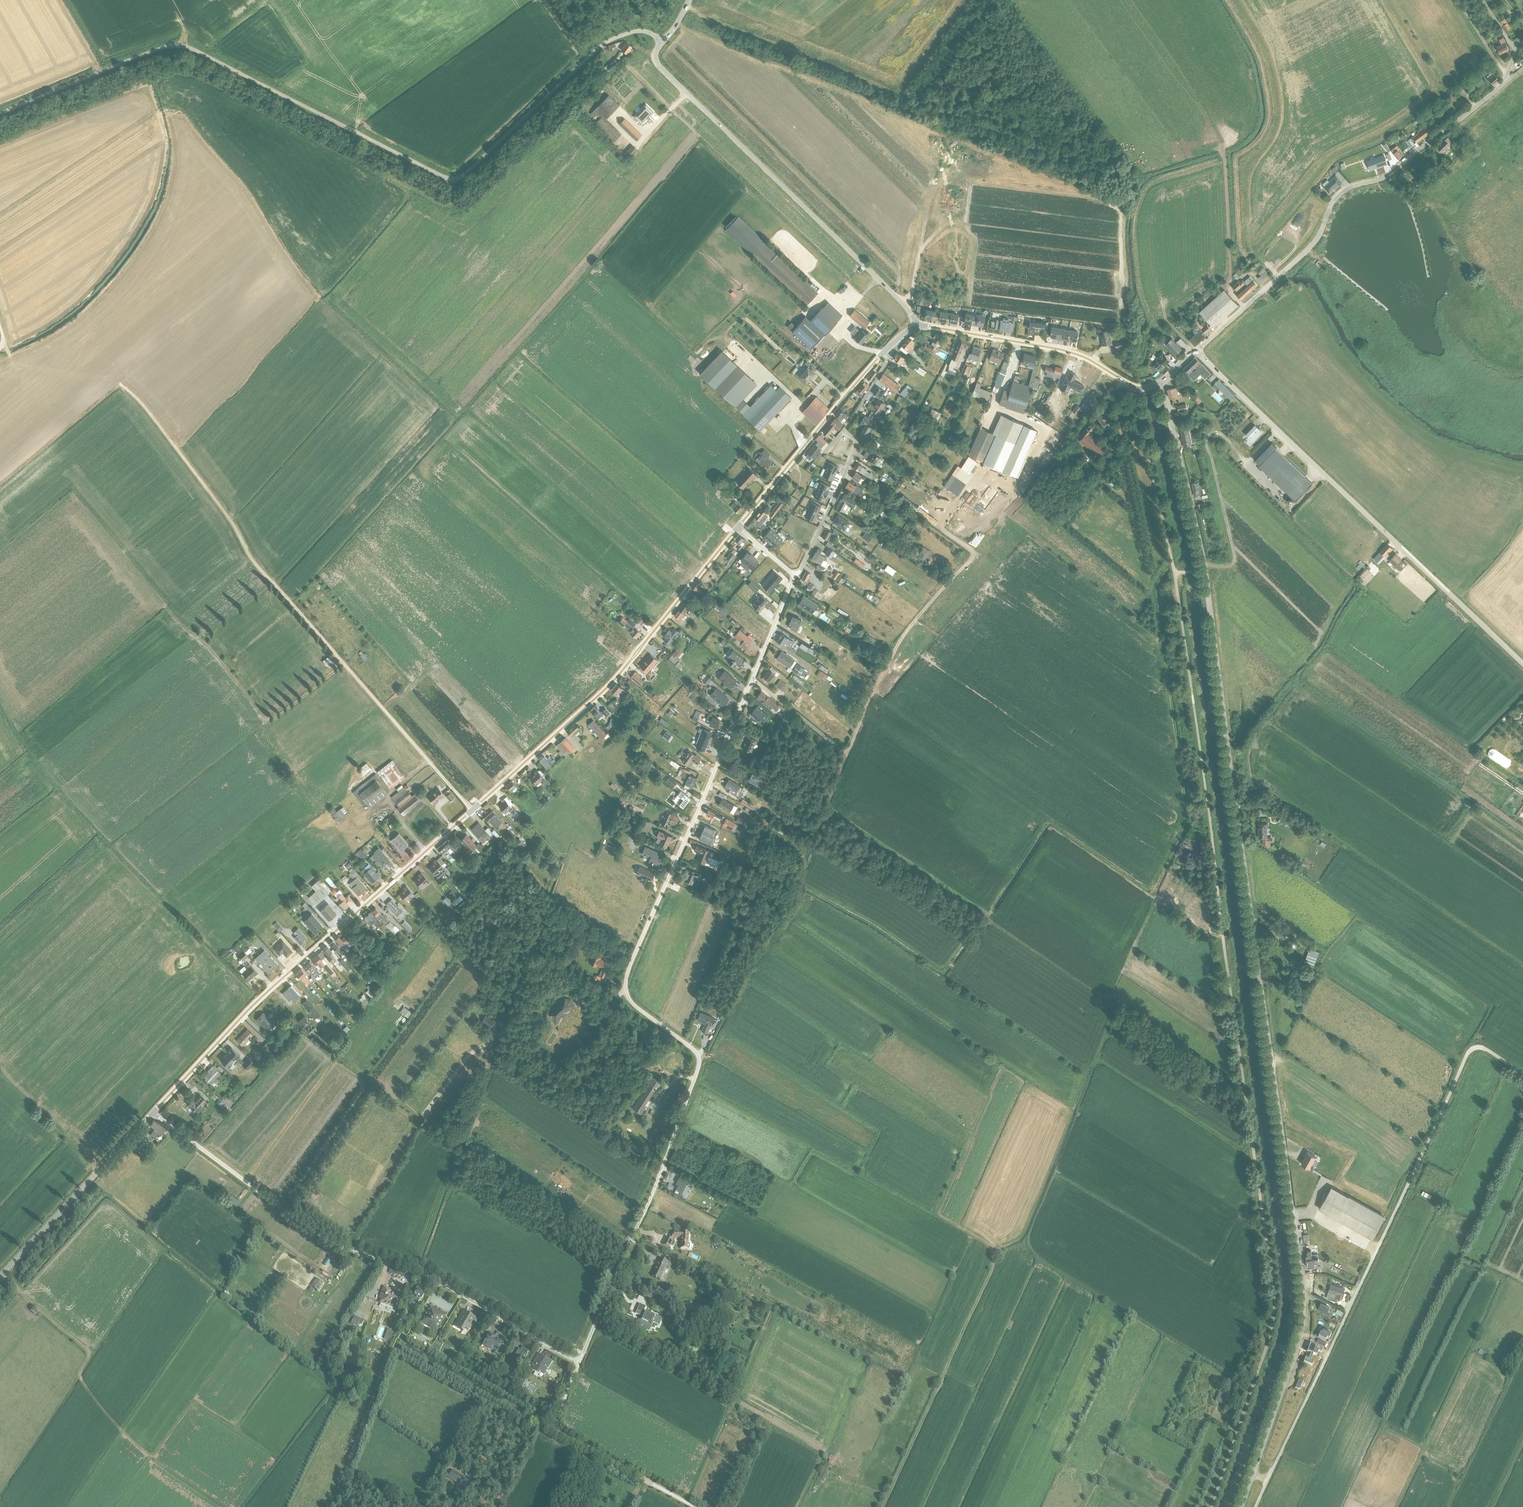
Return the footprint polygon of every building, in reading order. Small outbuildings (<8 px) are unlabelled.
[(1496,46),(1499,54),(1508,50),(1503,38),(1500,40),(1499,38),(1497,40),(1499,45),(1496,46)] [(622,50),(628,55),(634,47),(627,42),(622,50)] [(613,47),(617,46),(616,43),(608,46),(610,51),(614,50),(613,47)] [(1514,64),(1518,69),(1522,66),(1522,57),(1514,64)] [(1490,63),(1486,66),(1490,71),(1491,70),(1493,72),(1487,77),(1489,79),(1488,79),(1494,85),(1500,80),(1495,74),(1497,73),(1493,68),(1490,63)] [(1481,77),(1468,88),(1472,93),(1486,82),(1481,77)] [(601,88),(596,94),(598,96),(604,90),(601,88)] [(609,95),(590,114),(597,121),(595,123),(614,142),(622,134),(607,119),(620,105),(609,95)] [(645,105),(632,119),(638,125),(645,118),(647,120),(653,114),(645,105)] [(625,118),(619,124),(637,141),(642,135),(625,118)] [(1419,133),(1413,137),(1417,143),(1429,134),(1423,126),(1417,131),(1419,133)] [(1406,141),(1411,148),(1415,144),(1411,139),(1411,138),(1409,139),(1405,134),(1403,136),(1407,141),(1406,141)] [(1437,147),(1436,149),(1439,153),(1441,151),(1442,153),(1450,145),(1450,144),(1453,142),(1448,137),(1445,140),(1445,139),(1436,147),(1437,147)] [(1402,143),(1404,147),(1406,148),(1403,150),(1404,151),(1403,151),(1405,153),(1411,148),(1406,141),(1405,140),(1401,143),(1402,143)] [(632,145),(625,153),(628,155),(626,157),(629,160),(631,158),(638,150),(632,145)] [(1397,146),(1391,150),(1398,159),(1402,155),(1399,151),(1400,149),(1397,146)] [(1371,160),(1367,161),(1370,170),(1387,164),(1384,155),(1375,158),(1375,156),(1370,158),(1371,160)] [(1438,167),(1437,169),(1441,173),(1443,171),(1444,172),(1451,165),(1444,159),(1437,166),(1438,167)] [(1327,180),(1322,184),(1324,186),(1324,187),(1329,193),(1339,184),(1340,186),(1343,183),(1336,176),(1329,182),(1327,180)] [(739,217),(726,230),(755,258),(768,244),(739,217)] [(768,244),(755,258),(805,306),(819,292),(768,244)] [(1259,262),(1253,267),(1255,270),(1256,270),(1261,275),(1258,278),(1263,283),(1271,276),(1259,262)] [(1244,267),(1233,275),(1236,279),(1247,271),(1244,267)] [(1238,281),(1233,286),(1237,291),(1245,284),(1247,286),(1237,295),(1244,302),(1254,293),(1251,291),(1258,285),(1250,276),(1245,281),(1246,283),(1245,284),(1242,281),(1239,283),(1238,281)] [(1209,304),(1223,319),(1239,305),(1224,289),(1209,304)] [(792,322),(788,327),(797,336),(811,349),(824,335),(825,335),(838,322),(837,321),(843,315),(828,302),(823,307),(810,320),(806,316),(796,327),(792,322)] [(1223,319),(1209,304),(1200,312),(1214,328),(1223,319)] [(855,309),(849,316),(865,328),(870,322),(855,309)] [(935,320),(937,312),(936,311),(927,310),(924,309),(923,314),(925,315),(925,318),(935,320)] [(937,312),(935,320),(946,322),(948,313),(948,312),(940,311),(940,312),(937,312)] [(948,313),(946,322),(957,324),(959,314),(948,312),(948,313)] [(973,325),(975,315),(966,314),(964,323),(967,323),(967,324),(972,325),(973,325)] [(975,315),(973,325),(980,326),(983,326),(984,318),(984,317),(975,315)] [(1187,315),(1183,318),(1185,320),(1184,321),(1186,323),(1187,322),(1193,317),(1191,315),(1189,316),(1187,315)] [(997,320),(995,329),(999,329),(999,330),(1009,332),(1009,331),(1012,332),(1013,327),(1014,323),(1009,322),(1009,319),(1003,319),(1003,321),(997,320)] [(1029,320),(1028,328),(1035,329),(1035,328),(1045,329),(1046,323),(1035,321),(1035,320),(1029,320)] [(1195,323),(1200,329),(1201,329),(1206,334),(1211,329),(1206,323),(1203,326),(1198,321),(1195,323)] [(854,325),(849,331),(856,337),(858,338),(856,341),(861,345),(863,342),(863,343),(871,333),(866,329),(862,332),(854,325)] [(1059,339),(1061,328),(1052,326),(1050,336),(1052,337),(1052,338),(1059,339)] [(1061,328),(1059,339),(1065,341),(1065,339),(1067,339),(1069,329),(1061,328)] [(1069,329),(1067,339),(1067,341),(1074,342),(1074,341),(1076,341),(1078,331),(1069,329)] [(1206,335),(1200,329),(1190,339),(1195,344),(1196,344),(1200,341),(1203,338),(1206,335)] [(1102,336),(1100,336),(1101,341),(1102,345),(1111,344),(1108,331),(1102,332),(1102,336)] [(926,343),(924,347),(931,352),(933,353),(935,350),(936,350),(940,341),(940,340),(942,336),(935,333),(933,338),(934,339),(933,341),(931,344),(932,344),(931,346),(926,343)] [(901,347),(900,348),(906,354),(908,352),(909,353),(923,366),(928,361),(913,349),(915,347),(913,346),(916,343),(912,340),(915,337),(913,335),(909,337),(901,347)] [(950,367),(947,373),(956,377),(956,371),(953,369),(957,361),(958,361),(963,348),(967,349),(970,342),(961,338),(949,366),(950,367)] [(1178,344),(1176,342),(1172,338),(1165,344),(1176,355),(1183,348),(1178,344)] [(1178,341),(1180,343),(1184,347),(1187,344),(1181,338),(1178,341)] [(1115,348),(1113,348),(1113,350),(1114,352),(1126,349),(1125,341),(1114,343),(1115,348)] [(969,353),(967,358),(977,361),(981,348),(973,346),(971,353),(969,353)] [(920,347),(917,349),(921,353),(920,354),(922,356),(926,353),(920,347)] [(993,349),(989,359),(999,363),(1003,354),(998,352),(998,351),(993,349)] [(715,388),(737,365),(722,351),(701,374),(715,388)] [(897,352),(893,358),(904,365),(908,360),(905,358),(897,352)] [(1160,360),(1155,365),(1159,369),(1164,364),(1165,365),(1171,360),(1163,352),(1157,357),(1160,360)] [(1032,386),(1034,377),(1038,366),(1034,365),(1036,356),(1024,354),(1022,363),(1026,364),(1025,367),(1033,369),(1028,385),(1032,386)] [(1196,357),(1184,368),(1189,373),(1188,374),(1194,380),(1201,374),(1205,379),(1211,373),(1201,362),(1196,357)] [(807,367),(799,376),(806,383),(810,379),(812,377),(815,373),(814,372),(816,369),(807,360),(804,364),(807,367)] [(910,361),(907,366),(914,370),(915,368),(918,369),(919,367),(910,361)] [(994,385),(992,390),(997,392),(999,388),(1000,388),(1006,371),(1009,363),(1004,361),(1002,367),(994,385)] [(965,362),(961,372),(969,375),(972,367),(970,366),(971,365),(965,362)] [(737,365),(715,388),(731,402),(732,402),(743,413),(743,414),(764,434),(768,430),(764,427),(792,398),(779,386),(776,390),(771,385),(750,406),(743,399),(758,384),(737,365)] [(794,375),(800,369),(797,366),(791,373),(794,375)] [(1046,366),(1044,372),(1053,374),(1053,376),(1060,378),(1063,368),(1055,366),(1055,369),(1050,367),(1046,366)] [(868,378),(867,379),(871,381),(877,373),(874,371),(868,378)] [(1066,376),(1059,389),(1069,394),(1071,388),(1081,393),(1085,385),(1074,380),(1077,374),(1071,372),(1068,377),(1066,376)] [(883,374),(879,380),(897,392),(901,386),(883,374)] [(980,376),(972,396),(987,402),(988,400),(991,392),(980,387),(983,378),(980,376)] [(1219,379),(1214,384),(1231,400),(1235,396),(1219,379)] [(1004,389),(999,404),(1005,406),(1005,407),(1024,413),(1032,387),(1014,381),(1013,381),(1010,391),(1004,389)] [(864,382),(855,392),(859,397),(870,386),(867,383),(867,384),(864,382)] [(905,387),(899,393),(904,398),(910,390),(908,389),(910,386),(906,384),(904,387),(905,387)] [(877,386),(873,393),(881,398),(886,391),(877,386)] [(1176,388),(1168,390),(1170,398),(1179,396),(1177,388),(1176,388)] [(1094,391),(1082,407),(1087,412),(1099,395),(1094,391)] [(813,400),(825,411),(829,408),(816,396),(813,400)] [(808,406),(822,419),(827,412),(825,411),(813,400),(811,398),(806,404),(808,406)] [(872,410),(880,415),(886,405),(877,399),(874,406),(869,403),(867,406),(866,407),(872,410)] [(1077,405),(1072,411),(1076,414),(1081,408),(1077,405)] [(822,419),(808,406),(802,412),(817,425),(822,419)] [(840,409),(835,415),(841,420),(843,417),(845,419),(848,421),(851,418),(840,409)] [(903,409),(900,414),(909,420),(912,414),(903,409)] [(932,409),(929,416),(938,420),(941,413),(932,409)] [(880,415),(872,410),(868,417),(865,415),(859,424),(864,427),(860,433),(866,437),(872,427),(867,424),(870,419),(872,419),(874,416),(879,420),(881,416),(880,415)] [(1105,413),(1098,419),(1108,431),(1113,427),(1112,426),(1114,424),(1105,413)] [(996,435),(984,461),(983,463),(1002,471),(1003,470),(1018,477),(1026,459),(1025,458),(1037,430),(1001,414),(992,433),(996,435)] [(835,418),(823,432),(828,436),(835,428),(838,431),(843,424),(835,418)] [(1090,424),(1079,437),(1081,438),(1079,441),(1103,461),(1110,453),(1088,435),(1094,428),(1090,424)] [(1246,439),(1244,441),(1250,446),(1255,441),(1254,441),(1263,431),(1260,428),(1259,429),(1258,428),(1255,425),(1246,435),(1250,438),(1248,440),(1247,438),(1246,439)] [(1121,427),(1115,428),(1116,435),(1119,435),(1121,444),(1125,443),(1121,427)] [(996,435),(992,433),(980,428),(972,447),(968,455),(984,461),(996,435)] [(1189,429),(1180,431),(1184,447),(1192,445),(1189,429)] [(824,439),(820,436),(819,435),(815,439),(823,446),(827,442),(824,439)] [(875,440),(871,445),(876,449),(880,444),(875,440)] [(1272,443),(1255,460),(1260,465),(1259,465),(1296,500),(1312,483),(1276,448),(1277,447),(1272,443)] [(808,453),(806,456),(810,460),(813,457),(813,458),(821,449),(815,444),(807,453),(808,453)] [(764,450),(756,459),(758,460),(757,461),(767,469),(771,465),(770,464),(772,461),(771,460),(768,458),(771,455),(764,450)] [(867,450),(863,456),(868,459),(867,461),(871,464),(872,462),(878,466),(880,463),(882,459),(869,450),(868,450),(867,450)] [(958,466),(944,486),(958,496),(979,463),(969,456),(961,468),(958,466)] [(825,469),(836,473),(839,466),(828,462),(825,469)] [(858,463),(854,468),(873,482),(876,478),(874,477),(871,472),(870,472),(867,471),(867,470),(858,463)] [(747,471),(736,482),(744,489),(753,478),(754,479),(758,476),(749,468),(749,469),(748,468),(746,470),(747,471)] [(836,473),(825,469),(823,476),(833,480),(836,473)] [(858,482),(862,476),(856,472),(852,478),(858,482)] [(817,489),(827,494),(829,490),(828,490),(830,486),(820,482),(817,489)] [(849,482),(846,487),(860,497),(862,494),(861,492),(863,489),(857,485),(855,486),(849,482)] [(1203,494),(1202,489),(1201,482),(1192,484),(1195,496),(1204,494),(1203,494)] [(827,494),(817,489),(813,496),(824,501),(826,497),(827,494)] [(1276,492),(1274,494),(1281,500),(1283,498),(1276,492)] [(972,493),(965,502),(972,508),(981,497),(977,494),(976,496),(972,493)] [(840,501),(836,508),(845,513),(848,506),(855,509),(859,501),(844,494),(843,496),(842,496),(839,501),(840,501)] [(784,504),(781,501),(779,500),(771,512),(772,512),(769,515),(772,518),(784,504)] [(735,501),(731,506),(733,509),(739,514),(744,509),(738,503),(735,501)] [(808,509),(818,514),(820,511),(819,511),(821,507),(811,502),(808,509)] [(762,509),(747,527),(751,531),(757,524),(761,527),(760,529),(762,531),(766,526),(765,524),(769,519),(767,518),(768,517),(765,515),(767,513),(762,509)] [(818,514),(808,509),(804,517),(814,521),(816,517),(817,517),(818,514)] [(838,515),(833,522),(845,530),(846,529),(848,531),(852,525),(850,524),(850,523),(838,515)] [(922,520),(917,526),(921,529),(926,523),(922,520)] [(769,543),(777,534),(771,528),(763,537),(767,540),(766,541),(769,543)] [(827,542),(831,545),(834,542),(832,540),(835,536),(837,537),(839,534),(834,531),(833,533),(827,530),(826,530),(823,537),(829,541),(828,542),(827,542)] [(865,532),(862,537),(869,542),(872,538),(865,532)] [(739,534),(735,538),(738,540),(736,543),(739,545),(740,544),(737,548),(739,550),(747,540),(739,534)] [(777,534),(769,543),(770,544),(772,545),(775,548),(783,539),(777,534)] [(831,545),(827,542),(826,545),(834,550),(835,548),(831,545)] [(1387,544),(1373,559),(1378,564),(1392,548),(1387,544)] [(924,546),(919,553),(927,560),(932,553),(924,546)] [(829,547),(825,554),(832,558),(835,552),(829,547)] [(813,558),(812,560),(818,563),(816,566),(823,571),(825,567),(828,562),(825,560),(826,558),(820,554),(822,550),(819,548),(816,552),(812,558),(813,558)] [(731,552),(726,558),(731,561),(738,552),(734,549),(731,552)] [(744,568),(754,556),(751,553),(750,554),(747,552),(741,560),(743,561),(740,565),(744,568)] [(1396,553),(1389,561),(1399,570),(1402,567),(1400,565),(1403,562),(1401,560),(1402,559),(1396,553)] [(863,554),(861,557),(872,564),(874,562),(863,554)] [(754,556),(744,568),(745,569),(747,571),(750,568),(752,569),(759,561),(756,559),(757,558),(754,556)] [(856,558),(853,562),(862,568),(865,564),(856,558)] [(888,564),(884,570),(892,576),(896,570),(888,564)] [(779,581),(780,582),(783,578),(774,570),(761,585),(770,592),(779,581)] [(831,573),(830,575),(836,580),(840,573),(836,570),(833,574),(831,573)] [(802,578),(802,580),(804,581),(804,582),(808,584),(812,577),(809,576),(811,573),(806,571),(802,578)] [(749,583),(748,585),(756,592),(759,588),(751,581),(749,583)] [(779,581),(770,592),(770,593),(780,582),(779,581)] [(694,589),(691,593),(694,596),(696,593),(699,596),(700,595),(701,595),(706,590),(704,588),(705,586),(702,584),(699,587),(696,585),(693,589),(694,589)] [(815,588),(812,594),(814,595),(814,596),(819,600),(823,594),(817,591),(818,590),(815,588)] [(761,594),(753,605),(760,611),(765,606),(768,609),(772,604),(761,594)] [(804,595),(798,604),(813,613),(815,609),(816,610),(819,605),(804,595)] [(679,609),(675,615),(681,620),(682,618),(684,619),(685,618),(683,617),(686,614),(685,613),(689,609),(687,607),(688,607),(684,603),(679,609)] [(830,608),(827,612),(838,619),(840,614),(830,608)] [(839,608),(837,610),(849,618),(850,616),(848,615),(848,614),(839,608)] [(690,610),(687,613),(693,618),(694,618),(695,617),(694,617),(697,614),(692,610),(691,611),(690,610)] [(622,616),(617,621),(622,626),(623,627),(624,625),(630,630),(629,631),(636,638),(641,632),(634,626),(636,624),(630,618),(628,620),(624,617),(623,617),(622,616)] [(789,625),(789,626),(791,627),(790,629),(797,631),(799,626),(802,620),(793,616),(789,625)] [(669,629),(664,636),(666,638),(664,640),(669,644),(674,638),(676,639),(679,635),(677,634),(679,631),(674,627),(671,631),(669,629)] [(752,640),(747,636),(740,630),(734,636),(742,643),(740,645),(746,650),(751,645),(749,644),(752,640)] [(781,634),(777,640),(795,653),(797,651),(791,647),(794,642),(781,634)] [(867,634),(863,640),(873,645),(876,640),(867,634)] [(802,642),(799,646),(806,651),(809,647),(802,642)] [(672,655),(679,661),(681,659),(680,658),(684,653),(678,648),(677,648),(672,655)] [(733,650),(727,656),(730,658),(728,661),(734,667),(737,664),(740,666),(745,660),(733,650)] [(782,651),(777,659),(789,667),(787,669),(790,671),(796,662),(794,661),(795,660),(782,651)] [(651,654),(640,666),(648,672),(658,660),(651,654)] [(328,664),(333,660),(329,655),(324,659),(328,664)] [(679,661),(672,655),(669,658),(676,664),(673,667),(677,671),(679,669),(684,674),(688,669),(679,661)] [(820,663),(818,665),(820,667),(819,668),(826,672),(828,669),(820,663)] [(798,664),(793,671),(800,676),(802,677),(807,670),(805,668),(804,669),(798,664)] [(771,666),(761,679),(765,681),(766,679),(769,681),(774,675),(777,676),(779,673),(777,672),(777,671),(771,666)] [(725,670),(718,677),(730,688),(737,680),(725,670)] [(821,670),(817,675),(825,680),(827,677),(829,678),(828,679),(831,680),(833,678),(821,670)] [(635,671),(631,676),(641,684),(644,680),(642,679),(640,677),(641,676),(635,671)] [(704,673),(701,677),(702,677),(702,678),(703,679),(702,680),(708,685),(712,680),(704,673)] [(795,675),(793,677),(802,685),(804,682),(795,675)] [(629,679),(627,682),(631,685),(630,686),(632,687),(635,685),(629,679)] [(780,680),(776,685),(783,691),(788,686),(780,680)] [(616,683),(611,689),(622,699),(628,693),(616,683)] [(716,688),(710,695),(723,706),(729,699),(716,688)] [(762,692),(757,697),(759,699),(758,700),(770,709),(772,707),(774,708),(774,710),(776,711),(777,711),(779,709),(778,708),(779,707),(787,713),(789,711),(787,709),(786,709),(785,708),(780,704),(778,705),(762,692)] [(611,702),(608,705),(614,710),(617,708),(611,702)] [(594,706),(590,709),(599,718),(604,713),(606,716),(610,712),(605,707),(601,711),(600,711),(594,706)] [(708,715),(705,721),(710,723),(710,724),(717,727),(720,720),(717,719),(718,718),(713,716),(712,717),(708,715)] [(627,718),(624,722),(631,727),(632,725),(631,723),(632,722),(627,718)] [(663,718),(661,722),(667,727),(669,723),(663,718)] [(594,719),(588,724),(600,737),(598,738),(602,742),(610,735),(608,733),(607,734),(594,719)] [(576,723),(567,731),(572,736),(581,728),(576,723)] [(698,737),(711,742),(713,737),(710,736),(712,732),(703,729),(702,733),(700,732),(698,737)] [(666,732),(663,736),(668,740),(671,736),(666,732)] [(560,742),(570,753),(575,748),(566,737),(560,742)] [(711,742),(698,737),(696,743),(697,744),(696,747),(704,750),(706,747),(709,748),(711,742)] [(745,744),(743,749),(752,752),(756,743),(757,743),(758,741),(747,737),(745,743),(745,744)] [(570,753),(560,742),(556,745),(560,750),(564,754),(566,756),(570,753)] [(683,757),(681,759),(688,765),(692,760),(697,764),(702,758),(696,754),(695,755),(688,750),(686,752),(685,752),(682,756),(683,757)] [(543,752),(538,757),(547,768),(556,760),(554,758),(553,759),(549,756),(547,758),(543,752)] [(392,759),(377,771),(390,788),(405,776),(392,759)] [(672,760),(670,762),(677,768),(680,765),(675,761),(674,762),(672,760)] [(366,762),(359,768),(364,774),(371,768),(366,762)] [(686,783),(693,787),(693,786),(697,778),(690,775),(691,772),(684,768),(684,769),(681,767),(678,774),(688,778),(685,783),(686,783)] [(535,773),(530,778),(537,785),(543,780),(544,781),(542,783),(546,787),(551,783),(547,778),(546,779),(548,776),(541,768),(538,771),(537,769),(534,772),(535,773)] [(376,773),(352,792),(363,805),(367,803),(370,807),(387,793),(377,780),(380,778),(376,773)] [(753,773),(749,780),(764,789),(768,782),(753,773)] [(668,778),(665,781),(673,787),(676,784),(668,778)] [(729,779),(725,787),(727,788),(726,790),(741,798),(743,794),(741,792),(743,788),(740,786),(740,785),(729,779)] [(507,786),(505,789),(508,792),(511,790),(511,791),(513,789),(516,793),(519,791),(517,789),(519,787),(512,780),(506,785),(507,786)] [(404,786),(391,796),(398,805),(397,807),(403,815),(420,801),(414,793),(412,795),(408,791),(411,789),(407,784),(406,784),(404,786)] [(439,787),(427,797),(432,803),(444,794),(439,787)] [(681,790),(674,799),(683,807),(687,803),(691,797),(687,795),(681,790)] [(450,792),(447,794),(446,795),(449,801),(454,797),(452,793),(451,792),(450,792)] [(505,798),(511,805),(513,803),(507,796),(505,798)] [(511,805),(505,798),(504,797),(502,800),(503,801),(499,805),(508,815),(512,813),(511,811),(514,808),(511,805)] [(722,798),(718,805),(734,814),(738,807),(722,798)] [(743,798),(740,802),(753,809),(754,809),(755,807),(754,807),(755,806),(743,798)] [(343,806),(331,815),(337,822),(348,813),(343,806)] [(709,808),(706,813),(713,817),(714,815),(721,819),(722,817),(724,818),(724,816),(709,808)] [(493,810),(485,817),(490,822),(496,827),(503,821),(493,810)] [(663,817),(660,822),(666,824),(667,821),(676,825),(679,817),(665,811),(664,815),(663,814),(662,817),(663,817)] [(727,818),(723,824),(732,829),(734,830),(738,825),(727,818)] [(499,838),(492,831),(488,827),(486,829),(479,822),(471,829),(483,842),(491,835),(496,841),(499,838)] [(773,824),(771,828),(783,834),(784,830),(773,824)] [(1268,824),(1259,824),(1259,838),(1263,838),(1263,846),(1265,846),(1265,847),(1268,847),(1270,847),(1270,842),(1273,842),(1273,837),(1269,837),(1269,838),(1268,838),(1267,828),(1269,828),(1269,824),(1268,824)] [(492,831),(499,838),(501,836),(495,829),(492,831)] [(659,830),(656,836),(658,837),(656,842),(659,843),(667,847),(672,836),(659,830)] [(399,832),(390,839),(401,851),(406,847),(405,846),(408,843),(399,832)] [(484,849),(480,844),(478,842),(476,844),(466,833),(459,840),(464,846),(463,847),(469,853),(471,851),(470,851),(476,846),(482,853),(485,850),(484,849)] [(519,838),(513,843),(517,847),(523,843),(519,838)] [(452,844),(447,839),(438,847),(444,854),(447,850),(449,853),(451,853),(453,851),(455,853),(460,849),(454,842),(452,844)] [(371,855),(369,858),(370,859),(373,857),(382,867),(387,863),(390,866),(393,864),(381,850),(384,847),(382,845),(379,848),(379,847),(374,851),(375,852),(371,855)] [(696,845),(694,850),(700,853),(697,861),(718,870),(722,862),(709,857),(711,852),(696,845)] [(645,846),(641,854),(650,857),(649,861),(658,866),(660,861),(657,860),(658,858),(660,858),(662,854),(645,846)] [(366,854),(362,850),(361,848),(355,853),(362,861),(367,856),(366,854)] [(437,859),(443,867),(446,864),(439,857),(437,859)] [(443,867),(437,859),(436,858),(433,861),(434,862),(429,867),(439,878),(447,871),(443,867)] [(380,876),(376,872),(368,864),(361,870),(363,873),(372,883),(380,876)] [(640,866),(637,874),(644,877),(645,877),(652,880),(655,873),(640,866)] [(355,877),(349,883),(352,887),(351,888),(358,895),(366,887),(357,876),(359,874),(354,868),(353,869),(352,868),(349,870),(355,877)] [(688,877),(687,877),(685,881),(693,884),(695,878),(699,880),(701,874),(692,870),(688,877)] [(419,875),(414,880),(421,888),(427,882),(428,883),(430,881),(421,871),(418,874),(419,875)] [(318,879),(329,891),(331,890),(320,878),(318,879)] [(329,891),(318,879),(311,885),(316,890),(308,897),(316,904),(329,891)] [(718,881),(716,885),(726,889),(728,885),(718,881)] [(404,888),(399,893),(406,901),(412,895),(413,896),(415,895),(406,885),(403,887),(404,888)] [(339,903),(344,908),(349,904),(353,900),(348,894),(346,897),(341,893),(342,892),(340,889),(339,889),(338,889),(337,890),(337,891),(334,894),(337,897),(335,898),(339,903)] [(452,890),(448,893),(453,899),(457,896),(452,890)] [(446,896),(443,899),(448,906),(452,903),(446,896)] [(391,899),(386,904),(397,915),(398,914),(401,917),(404,914),(401,911),(403,910),(398,905),(391,899)] [(329,903),(320,910),(329,920),(336,914),(336,913),(337,912),(329,903)] [(383,922),(389,928),(394,934),(399,929),(395,924),(394,925),(390,920),(390,921),(387,918),(387,917),(383,914),(382,914),(375,907),(372,910),(383,922)] [(365,918),(363,920),(367,924),(369,922),(370,924),(372,922),(377,927),(382,922),(374,914),(371,911),(370,911),(368,912),(369,913),(367,915),(366,914),(365,916),(364,917),(365,918)] [(304,919),(303,920),(314,933),(323,925),(312,913),(310,914),(309,913),(303,918),(304,919)] [(405,920),(401,923),(409,931),(412,928),(405,920)] [(276,921),(273,924),(280,931),(283,928),(276,921)] [(389,928),(383,922),(379,926),(385,932),(389,928)] [(298,933),(296,935),(294,937),(300,944),(304,941),(304,940),(307,937),(298,927),(295,930),(298,933)] [(1272,928),(1269,932),(1276,937),(1277,936),(1284,940),(1286,937),(1272,928)] [(339,943),(343,948),(346,952),(350,949),(346,945),(350,941),(346,937),(345,935),(341,939),(338,935),(335,938),(339,943)] [(283,940),(273,948),(279,955),(283,952),(287,957),(293,951),(283,940)] [(343,948),(339,943),(337,945),(333,940),(329,943),(338,953),(343,948)] [(1291,941),(1288,945),(1294,949),(1297,945),(1297,944),(1291,940),(1291,941)] [(244,950),(246,948),(239,941),(237,943),(244,950)] [(327,945),(323,949),(327,955),(326,956),(329,959),(330,958),(334,962),(337,959),(330,953),(332,951),(327,945)] [(264,949),(255,958),(260,963),(259,964),(262,967),(263,966),(269,973),(278,965),(264,949)] [(243,950),(238,955),(243,960),(248,955),(243,950)] [(314,956),(326,969),(331,974),(334,972),(328,965),(327,966),(325,964),(327,962),(323,958),(326,956),(321,950),(314,956)] [(594,954),(590,963),(597,966),(597,965),(602,968),(599,976),(597,975),(596,978),(594,981),(598,983),(599,982),(600,983),(601,980),(602,980),(603,977),(604,978),(607,969),(606,968),(608,963),(606,962),(606,961),(601,959),(602,957),(594,954)] [(326,969),(314,956),(311,959),(316,964),(315,965),(322,973),(326,969)] [(342,958),(339,960),(348,971),(350,968),(342,958)] [(1310,958),(1307,961),(1310,964),(1309,967),(1313,969),(1316,962),(1310,958)] [(309,961),(303,966),(308,971),(309,971),(311,974),(317,969),(309,961)] [(247,963),(239,970),(248,980),(254,975),(255,975),(258,972),(249,963),(248,964),(247,963)] [(298,971),(309,982),(311,980),(305,974),(306,973),(301,968),(298,971)] [(309,982),(298,971),(295,973),(300,979),(301,978),(307,984),(309,982)] [(308,1010),(313,1005),(289,978),(286,982),(291,988),(290,988),(297,996),(296,996),(308,1010)] [(552,1010),(550,1015),(553,1021),(556,1024),(559,1022),(561,1017),(563,1017),(565,1014),(565,1013),(569,1010),(572,1010),(575,1008),(575,1004),(572,999),(565,998),(560,1000),(559,1002),(552,1010)] [(297,999),(291,1003),(295,1008),(301,1003),(297,999)] [(313,1005),(308,1010),(310,1013),(315,1019),(315,1018),(318,1021),(323,1016),(313,1005)] [(404,1006),(400,1011),(408,1017),(411,1014),(410,1013),(412,1011),(404,1006)] [(722,1008),(718,1016),(723,1018),(727,1010),(722,1008)] [(263,1011),(256,1019),(268,1031),(269,1030),(271,1032),(277,1026),(275,1024),(276,1023),(263,1011)] [(701,1011),(697,1020),(705,1024),(702,1031),(709,1034),(712,1027),(710,1027),(714,1017),(701,1011)] [(305,1015),(295,1024),(297,1027),(299,1026),(307,1034),(310,1037),(318,1031),(305,1015)] [(486,1015),(481,1022),(490,1029),(492,1027),(495,1024),(494,1023),(496,1021),(486,1015)] [(247,1029),(237,1040),(243,1045),(246,1043),(248,1044),(251,1041),(249,1039),(253,1034),(247,1029)] [(268,1041),(274,1046),(279,1041),(272,1036),(268,1041)] [(274,1046),(268,1041),(264,1045),(264,1046),(268,1049),(270,1051),(274,1047),(274,1046)] [(222,1056),(220,1058),(228,1067),(229,1066),(230,1066),(232,1065),(232,1063),(236,1058),(248,1069),(254,1062),(249,1057),(244,1062),(239,1056),(240,1055),(232,1047),(227,1052),(228,1053),(224,1057),(222,1056)] [(207,1073),(204,1077),(211,1084),(214,1081),(217,1084),(219,1081),(216,1078),(221,1072),(213,1065),(207,1071),(209,1072),(208,1073),(207,1073)] [(640,1096),(634,1106),(643,1111),(646,1106),(645,1105),(648,1100),(649,1100),(655,1090),(653,1088),(658,1080),(646,1072),(643,1078),(649,1083),(641,1097),(640,1096)] [(1210,1073),(1207,1078),(1214,1083),(1218,1077),(1210,1073)] [(580,1077),(577,1081),(583,1086),(586,1082),(580,1077)] [(193,1098),(187,1104),(197,1112),(201,1107),(200,1106),(206,1100),(200,1094),(195,1100),(193,1098)] [(155,1127),(150,1135),(155,1138),(158,1133),(160,1135),(166,1128),(154,1119),(150,1124),(155,1127)] [(1306,1155),(1301,1163),(1310,1168),(1316,1156),(1307,1151),(1305,1155),(1306,1155)] [(675,1192),(673,1195),(680,1199),(681,1195),(684,1197),(690,1186),(686,1184),(687,1182),(679,1177),(680,1178),(677,1183),(676,1182),(676,1183),(679,1184),(679,1186),(678,1186),(675,1192)] [(1383,1216),(1349,1196),(1332,1187),(1319,1208),(1372,1237),(1383,1216)] [(1423,1191),(1421,1195),(1430,1199),(1432,1195),(1423,1191)] [(233,1195),(230,1200),(237,1204),(240,1198),(233,1195)] [(1372,1237),(1319,1208),(1319,1209),(1372,1239),(1385,1216),(1349,1196),(1383,1216),(1372,1237)] [(307,1203),(305,1207),(307,1208),(305,1210),(309,1212),(312,1212),(313,1212),(316,1208),(307,1203)] [(611,1235),(617,1238),(620,1234),(615,1230),(611,1235)] [(668,1237),(664,1245),(670,1248),(674,1240),(674,1238),(682,1238),(682,1243),(681,1243),(680,1249),(689,1249),(689,1243),(689,1232),(674,1231),(674,1234),(672,1234),(670,1238),(668,1237)] [(1306,1259),(1319,1258),(1318,1253),(1312,1254),(1311,1250),(1307,1251),(1308,1255),(1306,1255),(1305,1256),(1305,1258),(1306,1258),(1306,1259)] [(661,1258),(652,1276),(661,1280),(666,1268),(670,1269),(672,1263),(661,1258)] [(1319,1258),(1306,1259),(1307,1267),(1315,1266),(1315,1265),(1315,1262),(1319,1262),(1324,1265),(1331,1269),(1332,1266),(1325,1261),(1319,1258)] [(316,1278),(310,1285),(318,1290),(323,1283),(316,1278)] [(415,1296),(412,1301),(418,1304),(420,1300),(421,1301),(424,1294),(424,1293),(426,1289),(423,1288),(424,1287),(419,1284),(416,1289),(418,1290),(417,1293),(415,1292),(414,1296),(415,1296)] [(1331,1285),(1327,1299),(1337,1301),(1338,1298),(1341,1299),(1344,1288),(1331,1285)] [(381,1299),(379,1303),(385,1305),(387,1305),(386,1306),(388,1306),(390,1306),(389,1307),(391,1307),(393,1307),(393,1308),(398,1296),(391,1294),(392,1290),(384,1287),(380,1299),(381,1299)] [(740,1297),(738,1301),(760,1312),(762,1308),(754,1303),(754,1304),(743,1298),(743,1299),(740,1297)] [(641,1301),(635,1313),(642,1316),(638,1324),(640,1325),(641,1323),(650,1327),(649,1328),(650,1329),(651,1327),(655,1329),(659,1321),(661,1322),(663,1318),(656,1315),(651,1314),(651,1313),(645,1310),(648,1304),(641,1301)] [(1321,1303),(1319,1307),(1322,1308),(1320,1311),(1330,1317),(1333,1312),(1328,1309),(1329,1307),(1321,1303)] [(429,1305),(419,1322),(437,1332),(447,1315),(445,1314),(445,1315),(430,1307),(431,1306),(429,1305)] [(464,1310),(454,1326),(463,1331),(465,1329),(469,1331),(472,1325),(473,1326),(476,1319),(468,1314),(469,1313),(464,1310)] [(354,1316),(352,1320),(362,1325),(364,1321),(354,1316)] [(1323,1328),(1318,1337),(1326,1341),(1327,1338),(1329,1339),(1331,1334),(1330,1333),(1329,1333),(1330,1331),(1323,1328)] [(388,1329),(384,1339),(389,1341),(393,1331),(388,1329)] [(489,1334),(483,1345),(494,1351),(494,1354),(496,1355),(503,1344),(495,1339),(496,1337),(489,1334)] [(1319,1339),(1316,1343),(1326,1349),(1328,1345),(1319,1339)] [(437,1341),(432,1348),(438,1352),(443,1344),(437,1341)] [(1311,1344),(1308,1352),(1315,1355),(1315,1353),(1318,1353),(1319,1349),(1322,1350),(1323,1348),(1318,1346),(1311,1344)] [(513,1360),(510,1366),(518,1371),(521,1364),(518,1363),(520,1358),(522,1360),(525,1355),(526,1356),(529,1351),(522,1347),(520,1350),(518,1349),(513,1360)] [(1480,1350),(1478,1353),(1487,1358),(1489,1355),(1480,1350)] [(539,1353),(532,1366),(535,1367),(533,1370),(536,1372),(534,1375),(537,1377),(539,1374),(541,1372),(545,1375),(546,1373),(545,1373),(545,1372),(549,1374),(551,1373),(551,1372),(551,1371),(548,1368),(549,1368),(553,1361),(552,1361),(552,1362),(544,1357),(545,1356),(539,1353)] [(1215,1376),(1216,1372),(1206,1368),(1205,1371),(1215,1376)] [(523,1376),(517,1387),(521,1389),(527,1379),(523,1376)] [(1219,1392),(1216,1401),(1217,1401),(1220,1403),(1226,1405),(1227,1403),(1226,1403),(1229,1397),(1225,1395),(1224,1395),(1224,1394),(1219,1392)] [(1214,1413),(1211,1418),(1217,1422),(1220,1417),(1214,1413)] [(1184,1435),(1188,1427),(1184,1425),(1180,1433),(1184,1435)] [(832,1465),(828,1463),(826,1462),(819,1477),(825,1481),(832,1465)] [(452,1469),(447,1478),(465,1488),(470,1480),(452,1469)]
